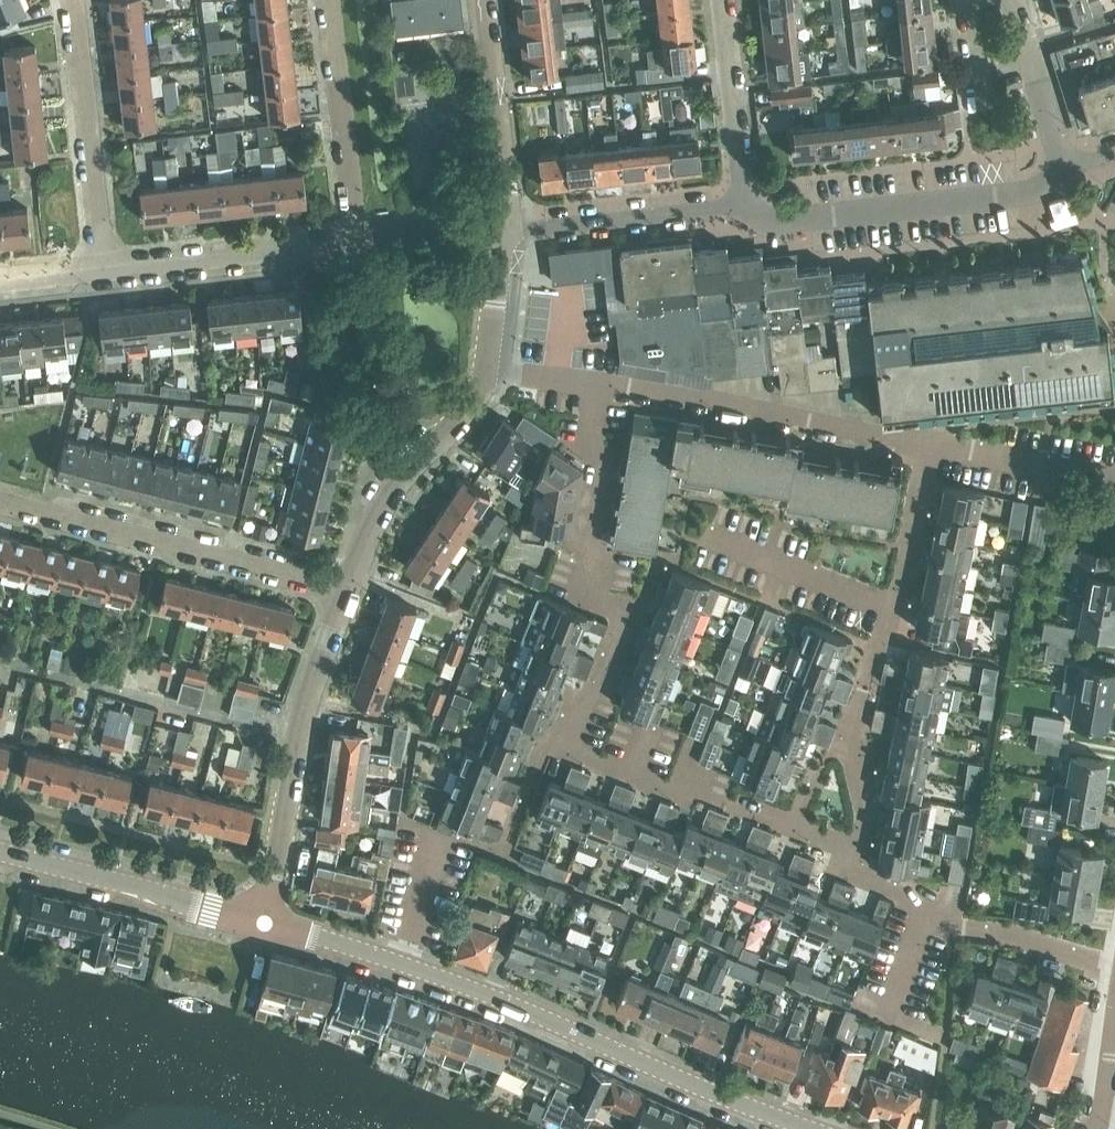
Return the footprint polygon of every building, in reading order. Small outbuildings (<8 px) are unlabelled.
[(19,25),(15,14),(26,9),(22,0),(0,0),(0,33),(19,25)] [(113,21),(144,18),(142,0),(111,0),(113,21)] [(184,10),(193,9),(192,0),(183,0),(184,10)] [(258,13),(288,9),(287,0),(256,0),(258,13)] [(396,32),(465,24),(462,0),(392,0),(396,32)] [(521,24),(552,20),(563,19),(562,12),(561,0),(518,0),(521,24)] [(604,1),(606,18),(614,17),(612,0),(604,1)] [(660,12),(691,8),(690,0),(659,0),(660,12)] [(764,28),(795,25),(806,24),(804,0),(789,0),(762,3),(764,28)] [(834,20),(843,20),(841,0),(832,0),(834,20)] [(901,12),(931,9),(930,0),(883,0),(883,2),(900,0),(901,12)] [(1071,18),(1103,8),(1100,0),(1054,0),(1061,21),(1071,18)] [(851,5),(852,18),(865,16),(864,3),(851,5)] [(581,16),(581,23),(594,21),(593,8),(577,10),(578,17),(581,16)] [(660,12),(663,38),(694,34),(691,8),(660,12)] [(1103,8),(1071,18),(1074,31),(1106,21),(1103,8)] [(258,13),(261,39),(291,35),(288,9),(258,13)] [(889,28),(891,39),(934,34),(931,9),(901,12),(903,26),(889,28)] [(562,12),(563,19),(564,25),(581,23),(581,16),(578,17),(577,10),(562,12)] [(852,18),(855,43),(864,42),(868,41),(865,16),(852,18)] [(614,17),(606,18),(607,34),(616,33),(614,17)] [(113,21),(116,47),(147,44),(144,18),(113,21)] [(521,24),(524,49),(555,46),(566,44),(565,33),(554,35),(552,20),(521,24)] [(834,20),(837,46),(846,45),(843,20),(834,20)] [(764,28),(767,54),(809,49),(807,34),(796,36),(795,25),(764,28)] [(157,27),(159,42),(172,41),(171,26),(157,27)] [(1087,37),(1098,76),(1111,116),(1114,115),(1114,28),(1087,37)] [(694,34),(663,38),(664,47),(649,49),(651,66),(646,67),(647,80),(683,76),(682,63),(697,62),(694,34)] [(934,34),(891,39),(887,39),(889,52),(905,50),(907,63),(937,60),(934,34)] [(238,35),(223,37),(224,49),(240,47),(238,35)] [(261,39),(264,66),(294,62),(291,35),(261,39)] [(224,49),(223,37),(208,39),(209,51),(224,49)] [(1098,76),(1087,37),(1056,46),(1081,125),(1090,122),(1111,116),(1098,76)] [(172,41),(159,42),(161,58),(174,56),(172,41)] [(864,42),(855,43),(858,69),(866,68),(864,42)] [(4,48),(8,75),(39,71),(36,44),(4,48)] [(116,47),(119,74),(150,71),(147,44),(116,47)] [(846,45),(837,46),(840,71),(848,71),(846,45)] [(555,46),(524,49),(528,76),(558,73),(555,46)] [(809,49),(767,54),(770,79),(812,75),(809,49)] [(264,66),(267,92),(297,88),(294,62),(264,66)] [(646,67),(636,68),(638,81),(647,80),(646,67)] [(567,75),(569,89),(605,85),(603,70),(567,75)] [(916,98),(921,142),(947,139),(946,126),(955,125),(953,107),(930,110),(929,98),(927,98),(927,97),(926,83),(939,82),(938,70),(913,73),(916,98)] [(8,75),(11,101),(41,98),(39,71),(8,75)] [(119,74),(122,101),(153,97),(150,71),(119,74)] [(901,74),(887,76),(889,84),(902,83),(901,74)] [(889,84),(887,76),(874,77),(875,86),(889,84)] [(163,80),(165,96),(178,94),(177,79),(163,80)] [(850,80),(837,81),(838,90),(851,89),(850,80)] [(838,90),(837,81),(824,83),(825,92),(838,90)] [(660,86),(662,102),(673,101),(672,96),(684,94),(683,83),(660,86)] [(820,154),(815,110),(814,110),(811,83),(778,87),(779,99),(780,105),(800,102),(801,113),(803,113),(805,124),(790,126),(793,157),(820,154)] [(246,100),(245,88),(229,90),(231,102),(246,100)] [(297,88),(267,92),(270,118),(301,115),(297,88)] [(639,88),(626,90),(627,99),(640,97),(639,88)] [(226,91),(214,92),(215,104),(231,102),(229,90),(226,91)] [(178,94),(165,96),(167,111),(180,110),(178,94)] [(153,97),(122,101),(125,126),(156,123),(153,97)] [(556,98),(558,114),(567,113),(565,97),(556,98)] [(601,97),(591,98),(592,107),(601,106),(601,97)] [(11,101),(14,128),(45,125),(41,98),(11,101)] [(890,101),(892,114),(896,145),(921,142),(916,98),(890,101)] [(673,101),(662,102),(664,118),(675,116),(673,101)] [(879,102),(865,104),(870,148),(896,145),(892,114),(880,116),(879,102)] [(854,119),(842,120),(845,151),(870,148),(865,104),(852,105),(854,119)] [(840,107),(815,110),(820,154),(845,151),(842,120),(840,107)] [(567,113),(558,114),(559,129),(569,128),(567,113)] [(260,125),(262,145),(273,144),(271,124),(260,125)] [(45,125),(14,128),(18,156),(48,152),(45,125)] [(644,127),(646,143),(649,173),(675,170),(672,140),(659,141),(657,126),(644,127)] [(606,147),(593,149),(597,179),(623,176),(619,146),(618,130),(604,132),(606,147)] [(699,136),(672,140),(675,170),(703,167),(699,136)] [(273,144),(275,160),(287,158),(286,142),(273,144)] [(646,143),(619,146),(623,176),(649,173),(646,143)] [(260,145),(262,161),(275,160),(273,144),(262,145),(260,145)] [(232,149),(219,150),(221,166),(234,164),(232,149)] [(593,149),(567,152),(570,182),(597,179),(593,149)] [(206,152),(208,167),(221,166),(219,150),(206,152)] [(570,182),(567,152),(539,155),(543,185),(570,182)] [(178,155),(165,156),(167,172),(180,170),(178,155)] [(152,158),(154,173),(167,172),(165,156),(152,158)] [(276,174),(280,204),(307,201),(304,171),(289,172),(287,158),(275,160),(276,174)] [(249,177),(253,207),(280,204),(276,174),(275,160),(262,161),(264,175),(249,177)] [(234,164),(221,166),(223,180),(226,210),(253,207),(249,177),(235,178),(234,164)] [(210,181),(196,183),(200,213),(226,210),(223,180),(221,166),(208,167),(210,181)] [(167,172),(154,173),(156,188),(141,189),(144,220),(172,217),(168,186),(167,172)] [(0,182),(0,198),(12,196),(10,181),(0,182)] [(196,183),(168,186),(172,217),(200,213),(196,183)] [(27,207),(0,210),(3,241),(31,238),(27,207)] [(621,245),(552,253),(554,281),(605,275),(610,322),(617,321),(621,357),(637,360),(634,373),(666,379),(668,365),(706,372),(692,247),(691,238),(622,247),(621,245)] [(727,254),(728,254),(727,243),(692,247),(706,372),(713,373),(713,375),(740,373),(727,254)] [(762,261),(763,261),(762,250),(728,254),(727,254),(740,373),(774,369),(762,261)] [(807,356),(803,318),(796,268),(798,268),(796,257),(763,261),(762,261),(774,369),(780,368),(782,390),(810,387),(807,356)] [(868,282),(880,405),(882,419),(1114,393),(1110,359),(1107,327),(1099,328),(1094,304),(1081,258),(1042,262),(1036,263),(1006,266),(1000,267),(882,280),(868,282)] [(803,318),(836,315),(831,275),(832,274),(831,264),(798,268),(796,268),(803,318)] [(871,406),(880,405),(868,282),(867,271),(832,274),(831,275),(836,315),(838,332),(839,332),(843,372),(854,371),(856,382),(868,380),(871,406)] [(299,290),(276,292),(280,328),(303,326),(299,290)] [(276,292),(253,295),(257,331),(280,328),(276,292)] [(253,295),(231,297),(235,333),(257,331),(253,295)] [(235,333),(231,297),(208,300),(212,336),(235,333)] [(190,302),(167,304),(171,341),(194,338),(190,302)] [(167,304),(145,307),(149,343),(171,341),(167,304)] [(145,307),(123,309),(127,345),(149,343),(145,307)] [(127,345),(123,309),(99,312),(103,348),(127,345)] [(64,315),(41,318),(44,354),(67,352),(67,349),(79,348),(83,331),(82,318),(64,320),(64,315)] [(41,318),(19,320),(24,365),(45,363),(44,354),(41,318)] [(1,359),(2,370),(24,367),(24,365),(19,320),(0,322),(0,350),(1,359)] [(819,327),(806,328),(807,342),(821,341),(819,327)] [(834,353),(807,356),(810,387),(838,384),(834,353)] [(268,386),(281,390),(284,381),(270,377),(268,386)] [(115,388),(129,389),(130,379),(116,378),(115,388)] [(130,379),(129,389),(144,391),(145,381),(130,379)] [(303,380),(300,395),(318,399),(317,383),(303,380)] [(284,381),(281,390),(295,394),(298,384),(284,381)] [(160,393),(175,394),(176,384),(161,383),(160,393)] [(176,384),(175,394),(189,396),(190,386),(176,384)] [(63,387),(48,389),(49,399),(64,397),(63,387)] [(49,399),(48,389),(34,391),(35,400),(49,399)] [(226,400),(241,402),(242,392),(227,390),(226,400)] [(19,391),(5,393),(6,403),(20,402),(19,391)] [(242,392),(241,402),(255,403),(262,404),(263,394),(256,393),(242,392)] [(84,403),(99,404),(100,394),(85,393),(84,403)] [(100,394),(99,404),(113,406),(114,396),(100,394)] [(271,396),(268,408),(265,422),(275,425),(278,411),(281,410),(287,412),(291,411),(294,402),(271,396)] [(130,408),(144,409),(145,399),(131,398),(130,408)] [(145,399),(144,409),(159,411),(160,401),(145,399)] [(176,413),(190,414),(191,404),(177,403),(176,413)] [(191,404),(190,414),(205,416),(206,406),(191,404)] [(221,418),(235,419),(236,409),(222,407),(221,418)] [(236,409),(235,419),(232,431),(242,434),(246,420),(250,421),(251,411),(236,409)] [(636,411),(627,459),(670,467),(684,469),(684,470),(691,426),(693,426),(694,421),(636,411)] [(482,450),(502,463),(503,462),(513,469),(524,452),(523,448),(516,443),(522,434),(527,437),(529,435),(547,447),(555,435),(525,416),(517,428),(503,418),(482,450)] [(310,419),(304,442),(340,451),(346,428),(310,419)] [(718,431),(693,426),(691,426),(684,470),(684,469),(681,483),(710,488),(712,475),(711,475),(718,431)] [(260,439),(257,453),(267,456),(270,441),(273,442),(281,441),(282,436),(262,431),(260,439)] [(744,435),(718,431),(711,475),(712,475),(737,480),(744,435)] [(770,440),(744,435),(737,480),(763,484),(770,440)] [(57,472),(80,478),(89,442),(66,436),(57,472)] [(798,445),(770,440),(763,484),(787,489),(789,489),(795,455),(796,456),(798,445)] [(89,442),(80,478),(101,483),(111,448),(89,442)] [(304,442),(299,464),(335,473),(340,451),(304,442)] [(582,467),(552,447),(534,486),(536,487),(530,524),(522,523),(519,537),(546,541),(548,529),(571,532),(582,467)] [(133,453),(111,448),(101,483),(124,489),(133,453)] [(155,459),(133,453),(124,489),(145,495),(155,459)] [(267,456),(257,453),(253,467),(263,470),(267,456)] [(821,460),(796,456),(795,455),(789,489),(787,489),(786,499),(814,504),(821,460)] [(889,472),(873,469),(866,513),(893,518),(903,458),(892,456),(889,472)] [(177,465),(155,459),(145,495),(168,500),(177,465)] [(627,459),(622,486),(665,493),(670,467),(627,459)] [(847,465),(821,460),(814,504),(840,508),(847,465)] [(299,464),(293,485),(329,495),(335,473),(299,464)] [(168,500),(190,506),(199,470),(177,465),(168,500)] [(873,469),(847,465),(840,508),(866,513),(873,469)] [(190,506),(211,512),(220,476),(199,470),(190,506)] [(242,481),(220,476),(211,512),(232,517),(242,481)] [(464,476),(450,499),(475,516),(490,493),(464,476)] [(249,483),(246,497),(255,499),(259,486),(249,483)] [(935,498),(933,508),(978,517),(983,492),(944,484),(941,499),(935,498)] [(293,485),(288,507),(324,516),(329,495),(293,485)] [(622,486),(618,513),(660,520),(665,493),(622,486)] [(255,499),(246,497),(242,510),(252,513),(253,509),(255,499)] [(1014,498),(1010,523),(1024,526),(1027,500),(1014,498)] [(450,499),(435,521),(461,538),(475,516),(450,499)] [(1035,503),(1028,542),(1044,544),(1050,505),(1035,503)] [(324,516),(288,507),(282,530),(318,539),(324,516)] [(937,520),(935,532),(973,540),(978,541),(982,518),(978,517),(933,508),(931,518),(937,520)] [(508,519),(497,512),(489,525),(499,532),(508,519)] [(618,513),(613,540),(655,548),(660,520),(618,513)] [(257,521),(254,534),(267,537),(270,524),(257,521)] [(435,521),(421,543),(447,560),(461,538),(435,521)] [(1024,526),(1010,523),(1009,533),(1022,535),(1024,526)] [(499,532),(489,525),(480,538),(491,545),(493,541),(500,545),(506,536),(499,532)] [(926,544),(924,554),(969,563),(973,540),(935,532),(932,545),(926,544)] [(2,570),(10,537),(0,534),(0,569),(2,570)] [(2,570),(28,576),(36,544),(10,537),(2,570)] [(447,560),(421,543),(406,566),(415,572),(411,586),(432,594),(435,584),(432,582),(447,560)] [(28,576),(53,583),(62,550),(36,544),(28,576)] [(1084,599),(1114,604),(1114,575),(1106,573),(1110,553),(1082,548),(1081,551),(1058,547),(1055,564),(1089,570),(1084,599)] [(53,583),(79,590),(87,557),(62,550),(53,583)] [(928,566),(925,579),(964,587),(969,563),(924,554),(922,565),(928,566)] [(469,556),(460,569),(471,576),(479,563),(469,556)] [(79,590),(105,596),(113,563),(87,557),(79,590)] [(1003,560),(1001,570),(1015,572),(1017,562),(1003,560)] [(509,574),(520,578),(537,585),(542,572),(525,566),(514,561),(509,574)] [(113,563),(105,596),(131,603),(140,570),(113,563)] [(471,576),(460,569),(452,582),(462,589),(471,576)] [(661,581),(657,591),(701,608),(711,612),(720,589),(710,585),(673,570),(668,583),(661,581)] [(1015,572),(1001,570),(999,580),(1014,583),(1015,572)] [(159,605),(185,612),(192,583),(166,576),(159,605)] [(499,578),(495,588),(505,592),(509,582),(499,578)] [(916,591),(914,601),(959,610),(964,587),(925,579),(923,592),(916,591)] [(185,612),(210,618),(218,589),(192,583),(185,612)] [(210,618),(235,624),(243,596),(218,589),(210,618)] [(660,604),(655,616),(692,630),(701,608),(657,591),(653,601),(660,604)] [(541,595),(531,618),(579,637),(583,625),(603,633),(608,621),(541,595)] [(235,624),(261,631),(268,602),(243,596),(235,624)] [(416,608),(388,597),(380,621),(408,631),(416,608)] [(1084,599),(1079,627),(1114,633),(1114,626),(1114,604),(1084,599)] [(959,610),(914,601),(912,612),(918,613),(916,626),(936,630),(933,644),(971,652),(974,637),(965,635),(970,613),(959,610)] [(268,602),(261,631),(287,637),(294,609),(268,602)] [(766,606),(757,628),(766,632),(769,633),(777,611),(766,606)] [(995,607),(993,617),(1007,620),(1009,609),(995,607)] [(741,612),(737,622),(750,627),(754,617),(741,612)] [(644,625),(640,635),(684,652),(692,630),(655,616),(651,628),(644,625)] [(1007,620),(993,617),(991,628),(1006,630),(1007,620)] [(523,640),(533,644),(590,666),(594,656),(574,649),(579,637),(531,618),(523,640)] [(1041,638),(1048,639),(1072,644),(1075,626),(1045,620),(1041,638)] [(380,621),(370,646),(398,657),(408,631),(380,621)] [(20,622),(14,645),(26,648),(32,625),(20,622)] [(750,627),(737,622),(733,631),(746,636),(750,627)] [(809,623),(800,645),(838,660),(843,647),(849,650),(853,640),(809,623)] [(757,628),(748,651),(757,655),(766,632),(757,628)] [(643,647),(638,659),(675,674),(684,652),(640,635),(636,645),(643,647)] [(454,637),(450,647),(461,651),(465,641),(454,637)] [(1044,656),(1070,661),(1070,660),(1075,661),(1078,644),(1074,643),(1074,644),(1072,644),(1048,639),(1044,656)] [(784,665),(792,668),(850,690),(854,680),(833,672),(838,660),(800,645),(792,642),(784,665)] [(533,644),(524,666),(561,680),(566,669),(586,676),(590,666),(533,644)] [(727,644),(718,666),(732,671),(741,649),(727,644)] [(370,646),(361,670),(389,681),(398,657),(370,646)] [(48,667),(59,670),(62,656),(64,650),(52,647),(48,667)] [(461,651),(450,647),(446,657),(457,662),(461,651)] [(885,659),(883,670),(945,682),(950,658),(911,650),(908,664),(885,659)] [(757,655),(748,651),(739,673),(748,677),(757,655)] [(62,656),(59,670),(77,674),(81,658),(67,655),(67,657),(62,656)] [(159,670),(170,672),(173,662),(162,659),(159,670)] [(481,664),(467,659),(464,668),(477,673),(481,664)] [(627,669),(623,679),(667,696),(675,674),(638,659),(633,672),(627,669)] [(1076,691),(1111,697),(1114,675),(1114,668),(1075,661),(1070,660),(1070,661),(1064,688),(1076,691)] [(92,666),(90,678),(113,684),(116,672),(92,666)] [(524,666),(515,688),(558,705),(562,695),(556,692),(561,680),(524,666)] [(732,671),(718,666),(714,676),(728,681),(732,671)] [(187,667),(184,680),(195,683),(198,670),(187,667)] [(473,683),(477,673),(464,668),(460,678),(473,683)] [(792,668),(783,690),(821,705),(825,692),(846,700),(850,690),(792,668)] [(198,670),(195,683),(206,686),(206,683),(209,673),(198,670)] [(380,706),(389,681),(361,670),(352,696),(380,706)] [(904,685),(901,698),(940,706),(945,682),(883,670),(881,680),(904,685)] [(738,676),(734,685),(744,689),(748,680),(738,676)] [(239,678),(236,691),(246,694),(250,681),(239,678)] [(667,696),(623,679),(619,689),(626,691),(621,705),(658,719),(667,696)] [(195,683),(184,680),(179,700),(200,706),(206,686),(195,683)] [(982,680),(981,689),(995,691),(996,682),(982,680)] [(250,681),(246,694),(257,697),(258,695),(258,693),(260,684),(261,684),(250,681)] [(717,681),(714,688),(723,692),(726,685),(717,681)] [(260,684),(258,693),(269,696),(271,687),(260,684)] [(435,686),(431,696),(442,701),(446,690),(435,686)] [(515,688),(507,709),(507,710),(533,720),(532,722),(543,726),(549,713),(554,715),(558,705),(515,688)] [(783,690),(775,712),(833,735),(837,725),(816,717),(821,705),(783,690)] [(983,690),(979,713),(991,716),(995,692),(983,690)] [(236,691),(233,702),(254,708),(257,697),(246,694),(236,691)] [(1111,697),(1076,691),(1071,719),(1105,726),(1111,697)] [(740,699),(730,695),(725,708),(735,712),(740,699)] [(442,701),(431,696),(427,707),(438,711),(442,701)] [(876,706),(874,716),(935,729),(940,706),(901,698),(898,710),(876,706)] [(701,699),(698,708),(710,713),(714,704),(701,699)] [(233,702),(230,714),(251,719),(254,708),(233,702)] [(450,703),(447,713),(460,718),(464,708),(450,703)] [(497,705),(488,729),(530,745),(534,735),(528,733),(532,722),(533,720),(507,710),(507,709),(497,705)] [(710,713),(698,708),(689,731),(702,736),(710,713)] [(764,708),(755,731),(792,746),(803,751),(808,737),(829,745),(833,735),(775,712),(764,708)] [(1032,729),(1038,730),(1062,734),(1065,717),(1035,712),(1032,729)] [(460,718),(447,713),(443,723),(456,728),(460,718)] [(64,721),(60,734),(71,737),(74,723),(76,719),(65,716),(64,721)] [(894,731),(891,745),(930,753),(935,729),(874,716),(872,727),(894,731)] [(50,731),(60,734),(64,721),(53,718),(50,731)] [(172,763),(183,765),(186,752),(187,748),(191,731),(181,728),(175,749),(172,763)] [(712,728),(708,738),(720,743),(724,733),(712,728)] [(336,729),(332,752),(365,757),(365,758),(390,762),(391,752),(366,748),(369,733),(336,729)] [(488,729),(479,750),(505,761),(505,762),(515,766),(520,753),(526,756),(530,745),(488,729)] [(1038,730),(1035,747),(1066,753),(1069,735),(1062,734),(1038,730)] [(100,744),(110,747),(114,734),(103,731),(100,744)] [(755,731),(747,753),(791,770),(795,760),(788,757),(792,746),(755,731)] [(114,734),(110,747),(121,750),(125,736),(114,734)] [(720,743),(708,738),(699,761),(711,766),(720,743)] [(3,771),(10,742),(0,739),(0,770),(3,771)] [(243,742),(237,764),(250,767),(256,745),(243,742)] [(391,752),(390,762),(402,763),(405,746),(392,743),(391,752)] [(881,757),(879,767),(925,776),(930,753),(891,745),(888,758),(881,757)] [(469,746),(460,769),(516,792),(520,782),(500,774),(505,762),(505,761),(479,750),(469,746)] [(22,776),(48,783),(55,755),(29,748),(22,776)] [(186,752),(183,765),(193,768),(197,755),(198,750),(187,748),(186,752)] [(414,761),(420,762),(422,752),(415,751),(414,761)] [(332,752),(329,774),(362,779),(364,769),(388,772),(390,762),(365,758),(365,757),(332,752)] [(152,753),(149,765),(158,767),(161,755),(152,753)] [(791,770),(747,753),(738,776),(775,791),(780,778),(787,780),(791,770)] [(1072,754),(1067,783),(1101,789),(1106,761),(1072,754)] [(48,783),(73,789),(80,761),(55,755),(48,783)] [(73,789),(98,796),(105,768),(80,761),(73,789)] [(970,761),(966,785),(979,787),(983,763),(970,761)] [(222,776),(233,778),(236,765),(225,762),(222,776)] [(536,817),(559,826),(581,768),(571,764),(563,785),(550,780),(536,817)] [(236,765),(233,778),(243,781),(247,768),(236,765)] [(881,792),(891,794),(892,793),(921,799),(921,798),(925,776),(879,767),(877,778),(884,779),(881,792)] [(105,768),(98,796),(124,803),(131,774),(105,768)] [(559,826),(581,834),(596,797),(583,793),(591,772),(581,768),(559,826)] [(516,792),(460,769),(451,791),(487,806),(492,794),(512,802),(516,792)] [(329,774),(326,797),(371,803),(373,789),(361,788),(362,779),(329,774)] [(144,808),(170,814),(177,786),(151,779),(144,808)] [(1030,822),(1053,826),(1055,810),(1096,817),(1101,789),(1067,783),(1056,781),(1051,808),(1025,803),(1022,820),(1030,822)] [(600,853),(604,843),(626,786),(616,782),(608,802),(596,797),(581,834),(577,845),(600,853)] [(979,787),(966,785),(964,795),(977,797),(979,787)] [(170,814),(195,821),(202,792),(177,786),(170,814)] [(604,843),(626,852),(641,814),(628,809),(636,789),(626,786),(604,843)] [(441,814),(457,820),(498,837),(502,826),(482,818),(487,806),(451,791),(441,814)] [(195,821),(220,827),(228,798),(202,792),(195,821)] [(883,804),(881,815),(927,824),(931,800),(921,798),(921,799),(892,793),(891,794),(889,805),(883,804)] [(997,796),(994,810),(1004,812),(1006,798),(997,796)] [(371,803),(326,797),(323,820),(356,824),(356,822),(368,823),(371,803)] [(228,798),(220,827),(246,833),(254,805),(228,798)] [(389,798),(388,807),(400,809),(401,800),(389,798)] [(626,852),(649,860),(671,803),(661,799),(653,819),(641,814),(626,852)] [(671,869),(675,859),(674,858),(685,832),(684,832),(672,827),(680,806),(671,803),(649,860),(671,869)] [(675,859),(698,867),(719,810),(709,806),(701,827),(688,821),(684,832),(685,832),(674,858),(675,859)] [(698,867),(720,876),(734,839),(721,834),(729,814),(719,810),(698,867)] [(452,832),(457,820),(441,814),(437,826),(452,832)] [(884,827),(882,840),(922,848),(927,824),(881,815),(878,826),(884,827)] [(959,820),(958,830),(971,833),(972,823),(959,820)] [(1060,845),(1054,875),(1098,882),(1103,852),(1061,845),(1064,828),(1053,826),(1030,822),(1027,839),(1060,845)] [(717,886),(738,894),(764,827),(753,823),(746,844),(734,839),(720,876),(721,876),(717,886)] [(382,844),(380,854),(390,857),(392,847),(394,837),(396,828),(380,825),(378,836),(383,837),(382,844)] [(308,893),(327,898),(335,864),(336,865),(339,848),(342,831),(343,830),(318,826),(316,841),(321,842),(315,867),(312,866),(311,874),(313,874),(308,893)] [(761,903),(775,867),(779,857),(765,852),(773,831),(764,827),(738,894),(761,903)] [(958,830),(953,855),(966,857),(971,833),(958,830)] [(351,833),(342,831),(339,848),(348,850),(351,833)] [(922,848),(882,840),(879,853),(873,851),(870,864),(877,866),(930,877),(930,876),(929,876),(931,865),(919,862),(922,848)] [(546,857),(524,849),(519,861),(541,869),(546,857)] [(761,903),(784,912),(806,855),(796,851),(788,872),(775,867),(761,903)] [(340,901),(348,903),(360,854),(355,852),(351,868),(336,865),(335,864),(327,898),(333,899),(332,901),(339,903),(340,901)] [(360,854),(348,903),(368,907),(372,888),(374,888),(376,881),(374,880),(376,874),(386,877),(391,857),(390,857),(380,854),(373,852),(372,857),(360,854)] [(784,912),(806,920),(807,921),(817,895),(821,884),(808,879),(816,859),(806,855),(784,912)] [(966,857),(953,855),(949,879),(962,882),(966,857)] [(556,863),(557,861),(547,857),(542,870),(564,878),(569,867),(556,863)] [(1098,882),(1054,875),(1049,904),(1093,912),(1098,882)] [(579,884),(587,887),(590,879),(582,876),(579,884)] [(590,879),(587,887),(596,891),(599,883),(590,879)] [(801,931),(825,940),(847,883),(836,879),(828,899),(817,895),(807,921),(806,920),(801,931)] [(544,894),(554,898),(559,885),(549,881),(544,894)] [(825,940),(846,949),(860,912),(848,907),(856,886),(847,883),(825,940)] [(559,885),(554,898),(564,902),(569,889),(559,885)] [(111,958),(112,959),(113,956),(123,912),(36,892),(29,922),(85,935),(81,953),(111,960),(111,958)] [(623,902),(631,905),(634,899),(635,897),(626,894),(623,902)] [(860,912),(846,949),(870,958),(892,900),(880,896),(872,916),(860,912)] [(1013,916),(1042,919),(1045,902),(1017,896),(1013,916)] [(642,912),(653,916),(657,903),(658,901),(648,897),(642,912)] [(588,912),(598,916),(603,903),(594,899),(588,912)] [(603,903),(598,916),(608,920),(613,906),(603,903)] [(657,903),(653,916),(666,921),(670,909),(657,903)] [(473,905),(457,950),(485,960),(495,930),(503,932),(510,913),(491,906),(489,910),(473,905)] [(156,919),(123,912),(113,956),(133,961),(130,972),(142,975),(147,956),(142,954),(147,930),(153,931),(156,919)] [(680,914),(675,925),(686,930),(691,918),(680,914)] [(515,968),(526,972),(542,928),(520,919),(505,956),(518,961),(515,968)] [(709,923),(704,937),(704,938),(718,944),(724,929),(709,923)] [(539,969),(551,974),(565,937),(542,928),(526,972),(536,976),(539,969)] [(726,947),(742,953),(745,945),(747,939),(732,933),(726,947)] [(561,985),(570,989),(587,945),(565,937),(551,974),(563,978),(561,985)] [(660,953),(674,959),(679,946),(666,940),(660,953)] [(587,945),(570,989),(580,992),(582,986),(596,991),(610,954),(587,945)] [(745,945),(742,953),(741,956),(759,962),(762,952),(745,945)] [(297,1010),(310,963),(272,953),(254,1015),(265,1018),(268,1007),(284,1012),(285,1007),(297,1010)] [(661,969),(668,972),(674,959),(660,953),(654,966),(661,969)] [(779,953),(776,961),(786,965),(789,957),(779,953)] [(966,1008),(990,1016),(1010,957),(999,953),(992,976),(978,971),(966,1008)] [(726,954),(722,963),(729,966),(727,971),(754,983),(760,968),(726,954)] [(990,1016),(1012,1024),(1025,987),(1013,983),(1020,961),(1010,957),(990,1016)] [(790,982),(806,988),(811,976),(816,964),(799,958),(790,982)] [(715,960),(709,974),(723,980),(727,971),(729,966),(722,963),(715,960)] [(337,971),(310,963),(297,1010),(323,1017),(331,992),(335,993),(332,1005),(343,974),(336,973),(337,971)] [(758,986),(771,991),(778,972),(765,967),(758,986)] [(642,1014),(667,1025),(679,996),(667,991),(674,974),(668,972),(661,969),(654,985),(642,1014)] [(1025,987),(1012,1024),(1035,1032),(1055,972),(1045,969),(1037,991),(1025,987)] [(345,972),(329,1014),(329,1015),(330,1015),(331,1015),(353,1023),(354,1024),(370,980),(369,981),(347,973),(347,972),(345,972)] [(778,972),(771,991),(781,995),(789,976),(778,972)] [(616,1003),(642,1014),(654,985),(628,974),(616,1003)] [(704,987),(711,990),(718,993),(723,980),(709,974),(704,987)] [(806,988),(827,996),(832,984),(811,976),(806,988)] [(378,1031),(380,1032),(380,1031),(395,990),(396,989),(394,988),(394,989),(371,980),(370,980),(354,1024),(355,1024),(355,1023),(378,1031)] [(679,996),(667,1025),(691,1035),(711,990),(704,987),(686,980),(679,996)] [(832,984),(827,996),(850,1005),(855,992),(832,984)] [(1057,986),(1053,998),(1083,1008),(1087,996),(1057,986)] [(406,1044),(424,1050),(440,1004),(397,988),(380,1034),(377,1043),(403,1052),(406,1044)] [(711,990),(691,1035),(717,1046),(729,1017),(727,1016),(728,1013),(718,1008),(724,995),(718,993),(711,990)] [(1053,998),(1049,1011),(1079,1021),(1083,1008),(1053,998)] [(424,1050),(443,1058),(459,1011),(440,1004),(424,1050)] [(797,1006),(792,1019),(799,1022),(804,1009),(797,1006)] [(819,1091),(824,1093),(842,1041),(836,1038),(848,1010),(836,1006),(830,1021),(836,1023),(834,1029),(838,1030),(830,1052),(814,1047),(809,1061),(813,1063),(805,1086),(811,1088),(812,1091),(816,1092),(819,1091)] [(733,1057),(750,1064),(771,1011),(762,1007),(756,1021),(760,1023),(759,1026),(746,1021),(733,1057)] [(842,1041),(824,1093),(829,1094),(830,1097),(835,1099),(837,1097),(843,1099),(852,1075),(856,1077),(865,1049),(848,1042),(858,1014),(848,1010),(836,1038),(842,1041)] [(443,1058),(461,1066),(478,1018),(459,1011),(443,1058)] [(750,1064),(772,1072),(785,1036),(769,1030),(770,1026),(774,1028),(779,1014),(771,1011),(750,1064)] [(1049,1011),(1045,1023),(1074,1034),(1079,1021),(1049,1011)] [(463,1061),(482,1069),(488,1055),(499,1025),(478,1018),(461,1066),(463,1061)] [(785,1036),(772,1072),(788,1078),(802,1042),(790,1038),(791,1034),(796,1036),(801,1022),(799,1022),(792,1019),(785,1036)] [(1045,1023),(1040,1036),(1070,1046),(1074,1034),(1045,1023)] [(892,1028),(881,1024),(873,1048),(884,1052),(892,1028)] [(487,1060),(501,1067),(517,1032),(499,1025),(488,1055),(482,1069),(483,1069),(487,1060)] [(812,1031),(809,1039),(818,1042),(821,1034),(812,1031)] [(517,1032),(501,1067),(530,1079),(525,1089),(545,1099),(552,1082),(574,1092),(587,1064),(586,1064),(542,1041),(517,1032)] [(894,1050),(903,1054),(909,1037),(902,1034),(894,1050)] [(957,1051),(954,1061),(978,1070),(981,1060),(975,1058),(979,1044),(956,1036),(951,1049),(957,1051)] [(1040,1036),(1036,1049),(1074,1062),(1078,1049),(1070,1046),(1040,1036)] [(909,1037),(903,1054),(907,1056),(905,1059),(934,1072),(937,1050),(909,1037)] [(1031,1062),(1027,1074),(1065,1087),(1074,1062),(1036,1049),(1031,1062)] [(1031,1062),(1003,1052),(998,1065),(1027,1074),(1031,1062)] [(598,1101),(609,1076),(592,1067),(578,1098),(567,1123),(579,1128),(585,1128),(593,1111),(598,1101)] [(873,1111),(883,1114),(898,1070),(890,1067),(886,1080),(867,1073),(861,1087),(864,1088),(858,1105),(864,1107),(866,1110),(870,1112),(873,1111)] [(898,1070),(883,1114),(893,1118),(894,1120),(899,1122),(902,1121),(907,1123),(913,1106),(916,1107),(921,1092),(901,1085),(906,1073),(898,1070)] [(1008,1083),(1027,1090),(1032,1077),(1012,1071),(1008,1083)] [(646,1094),(609,1076),(598,1101),(618,1111),(616,1115),(624,1119),(619,1128),(630,1128),(646,1094)] [(702,1119),(646,1094),(630,1128),(697,1128),(702,1119)] [(528,1114),(541,1119),(547,1104),(535,1099),(528,1114)] [(1018,1118),(979,1105),(971,1128),(1001,1128),(1003,1128),(1015,1128),(1018,1118)] [(1055,1115),(1041,1109),(1038,1118),(1028,1114),(1023,1128),(1050,1128),(1055,1115)] [(726,1127),(706,1120),(702,1119),(697,1128),(730,1128),(726,1127)]
